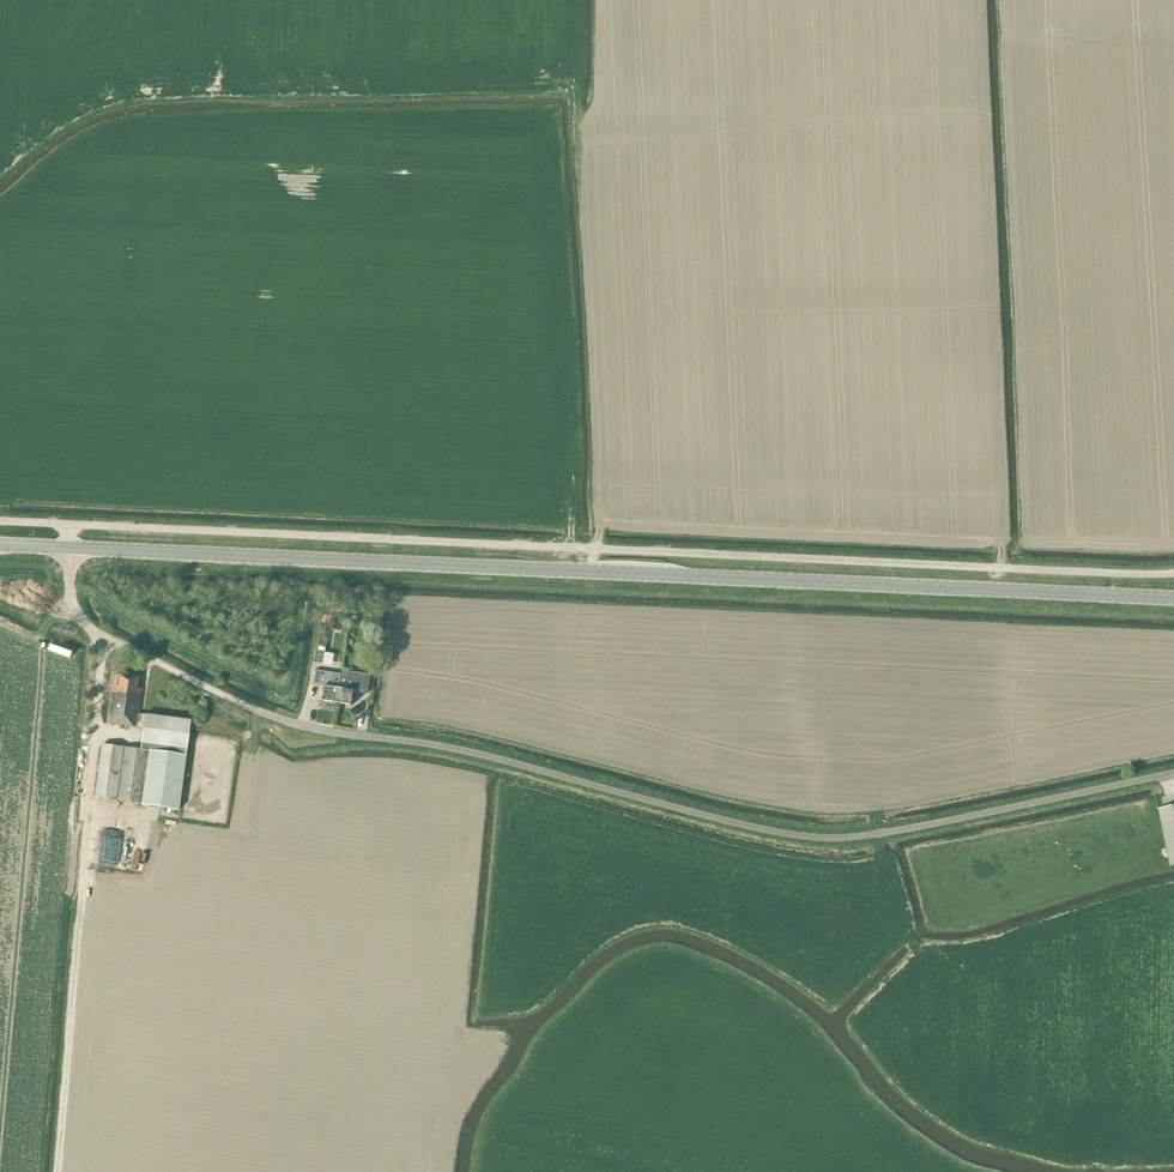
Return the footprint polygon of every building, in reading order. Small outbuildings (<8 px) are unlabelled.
[(329,630),(339,631),(341,617),(331,615),(329,630)] [(374,643),(375,632),(367,631),(366,642),(374,643)] [(373,652),(374,643),(366,642),(365,651),(373,652)] [(313,663),(323,665),(325,653),(315,651),(313,663)] [(338,684),(340,684),(341,674),(334,674),(315,671),(313,685),(324,687),(322,701),(335,703),(338,684)] [(338,684),(335,703),(351,706),(353,691),(367,693),(370,674),(349,671),(348,675),(341,674),(340,684),(338,684)] [(140,750),(102,745),(95,797),(142,803),(142,806),(178,811),(190,721),(138,714),(141,689),(136,689),(137,679),(114,675),(107,723),(143,728),(140,750)] [(1170,866),(1173,865),(1173,806),(1159,810),(1170,866)]
